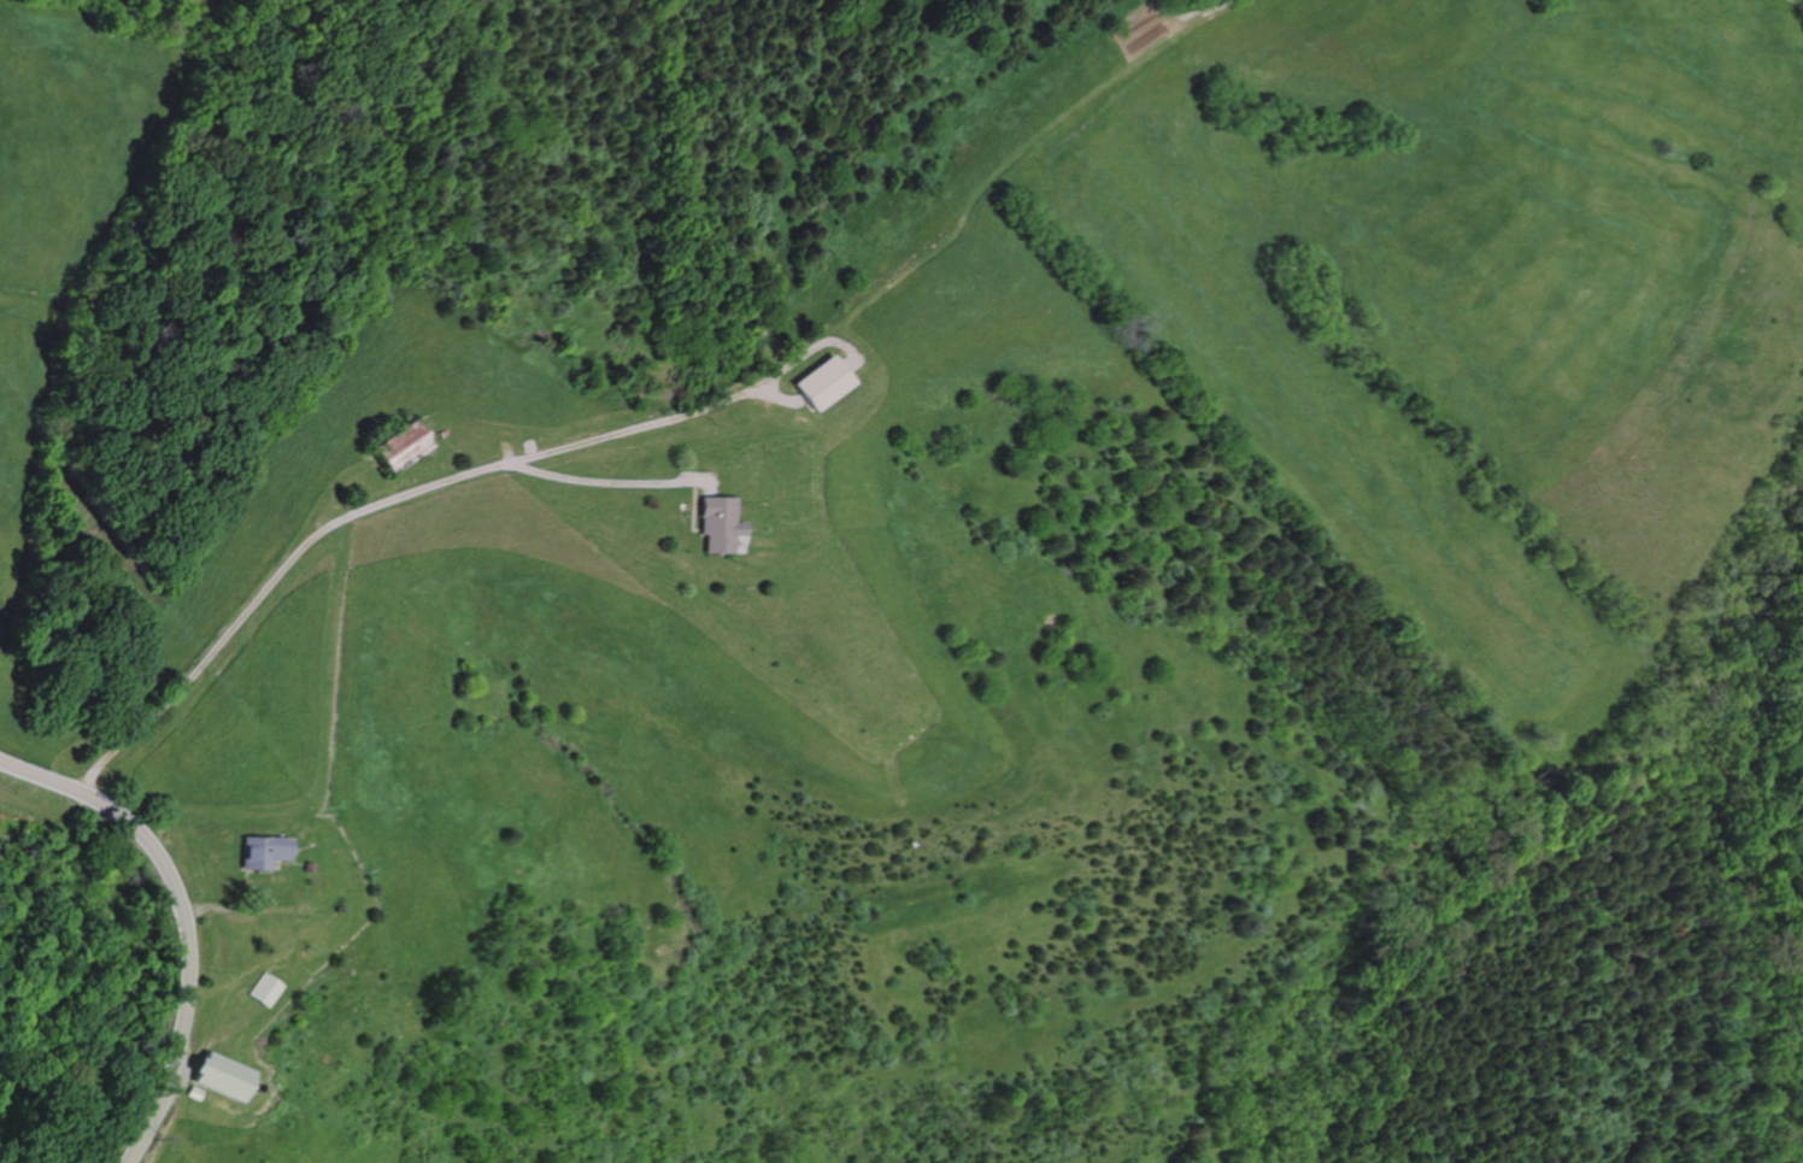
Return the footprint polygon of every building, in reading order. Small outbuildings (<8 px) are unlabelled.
[(814,412),(804,399),(794,384),(833,356),(842,369),(853,382),(814,412)] [(387,474),(428,446),(410,419),(377,442),(370,431),(362,437),(387,474)] [(705,553),(705,535),(700,535),(700,517),(699,517),(699,497),(705,497),(734,498),(734,523),(745,523),(745,536),(733,536),(733,554),(705,553)] [(24,836),(28,833),(24,828),(19,832),(24,836)] [(268,870),(268,860),(286,860),(287,856),(288,856),(288,839),(280,839),(280,835),(276,835),(276,839),(242,838),(240,869),(268,870)] [(300,873),(300,863),(309,864),(309,873),(300,873)] [(266,1006),(281,985),(262,971),(247,992),(266,1006)] [(192,1081),(195,1073),(192,1070),(198,1056),(202,1058),(206,1051),(249,1071),(236,1102),(192,1081)] [(186,1094),(196,1099),(201,1089),(190,1085),(186,1094)]
